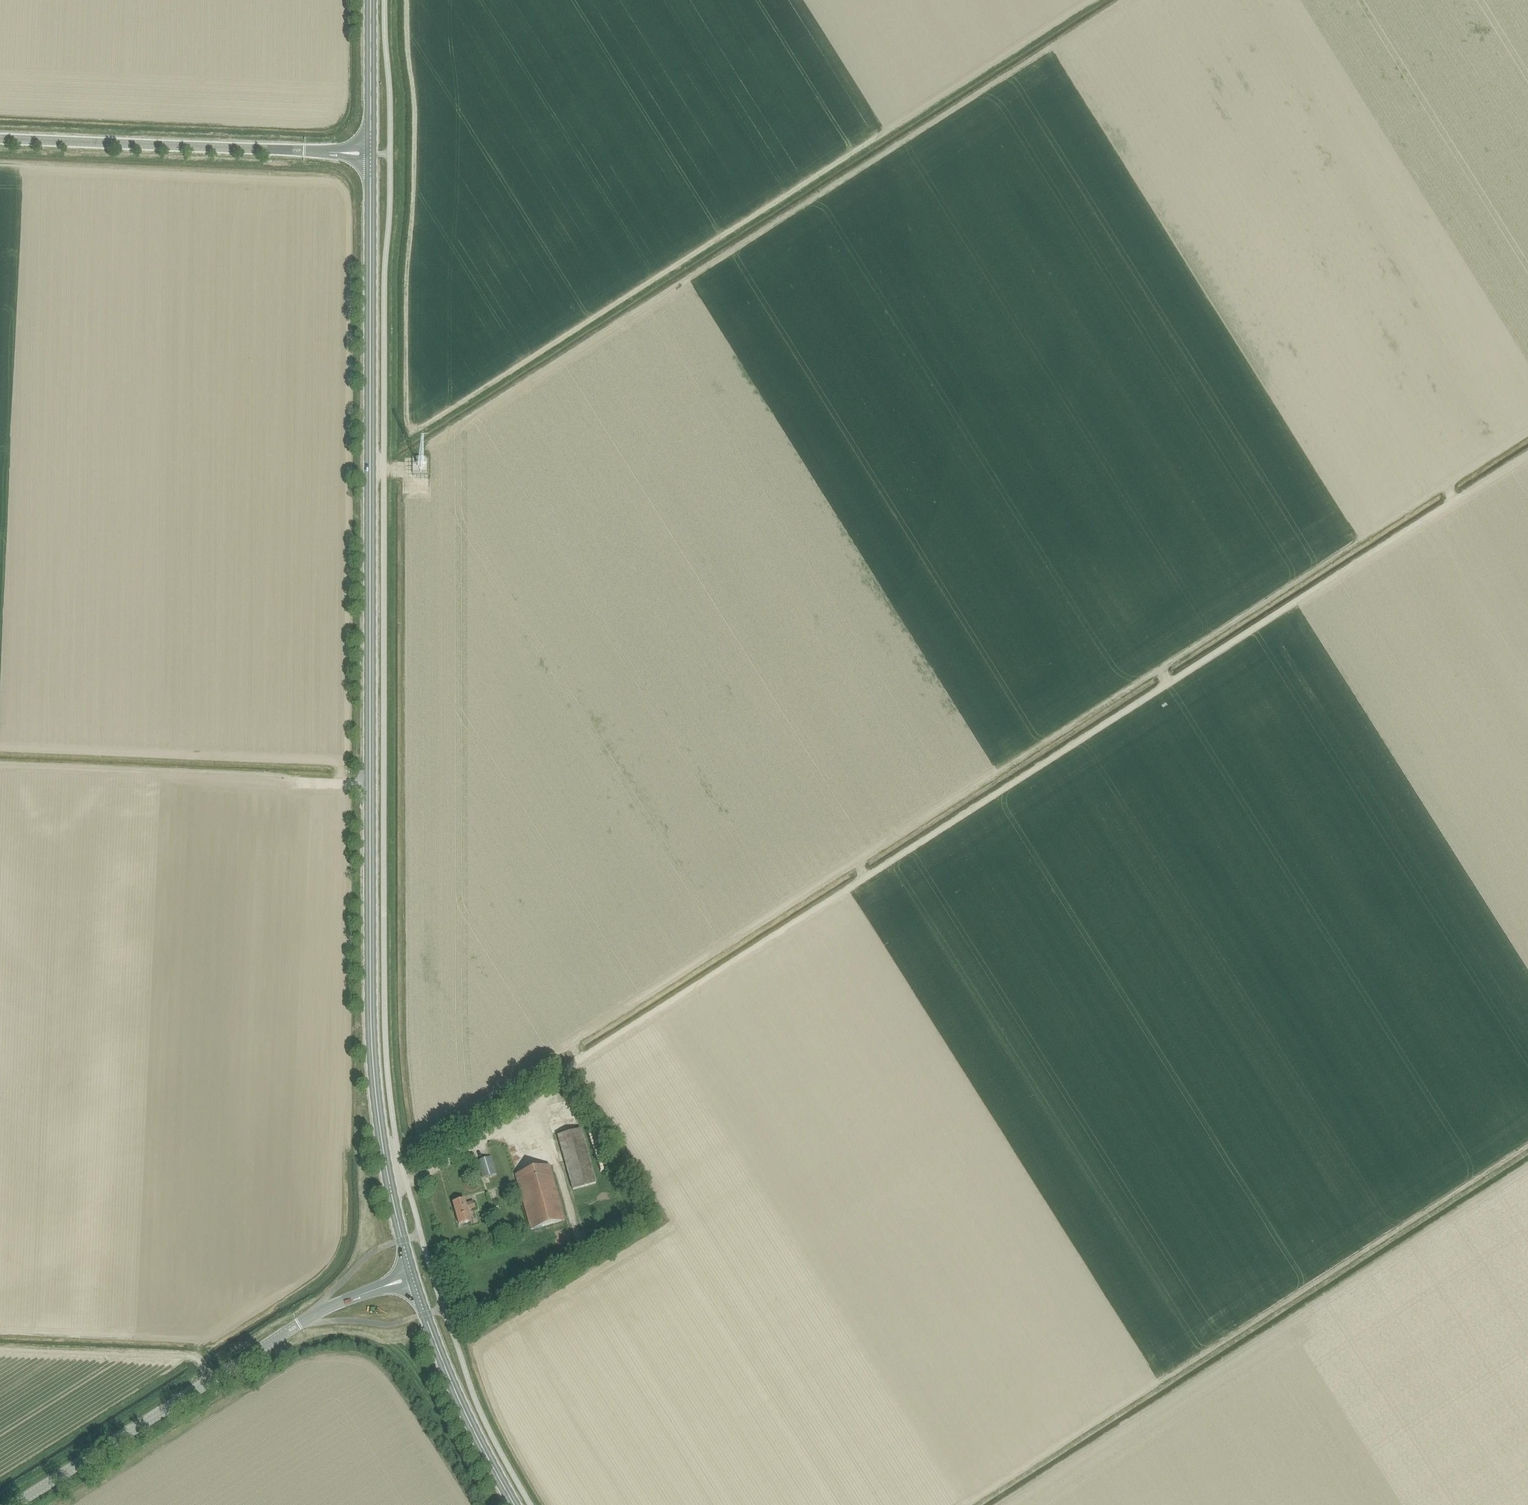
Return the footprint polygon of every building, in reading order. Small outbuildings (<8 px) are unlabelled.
[(573,1190),(596,1183),(581,1129),(557,1136),(573,1190)] [(482,1179),(488,1177),(496,1174),(491,1157),(477,1161),(482,1179)] [(549,1166),(515,1175),(531,1230),(564,1221),(549,1166)] [(467,1210),(475,1208),(473,1201),(465,1204),(464,1200),(453,1203),(459,1224),(471,1221),(467,1210)]
